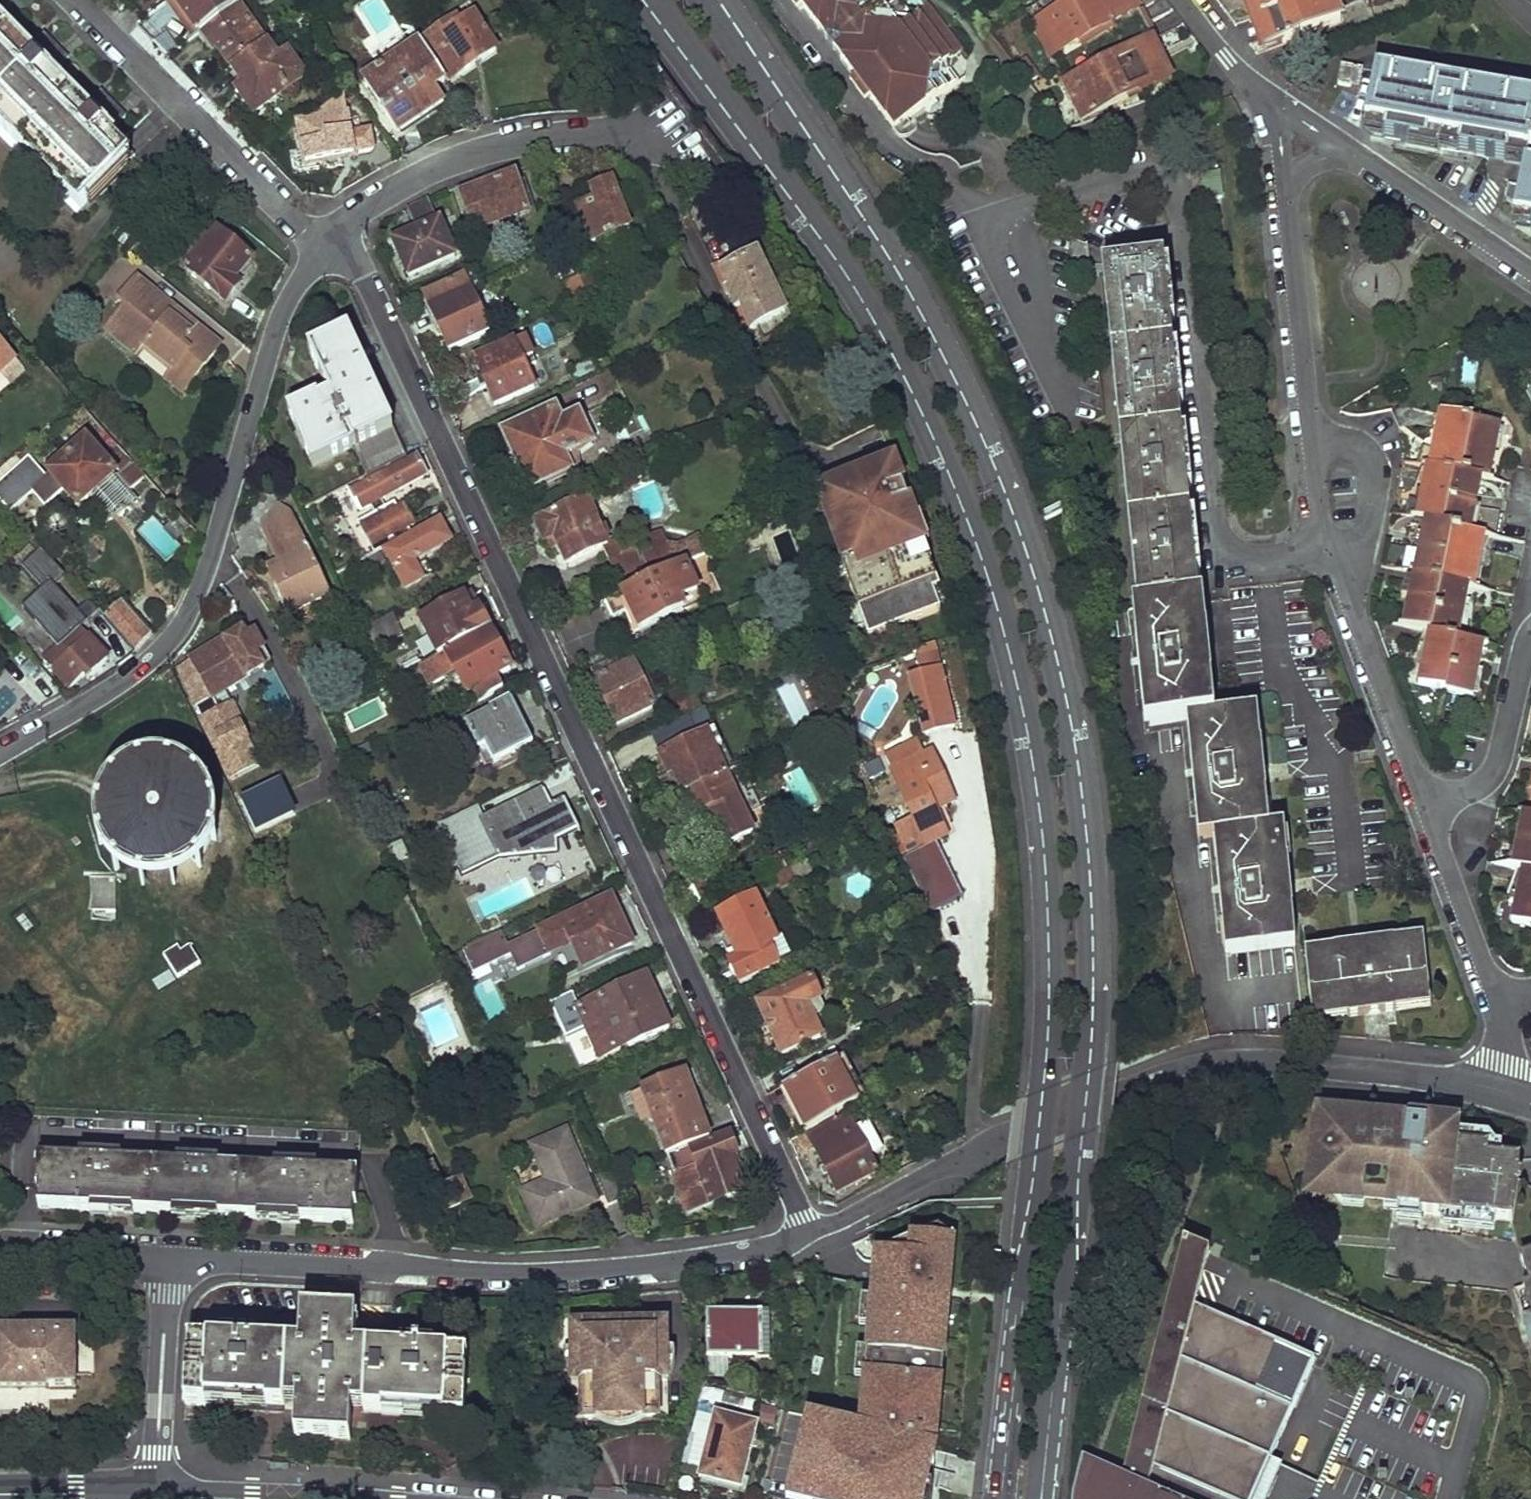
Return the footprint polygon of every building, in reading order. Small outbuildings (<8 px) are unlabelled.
[(141,20),(162,0),(134,0),(127,6),(141,20)] [(200,38),(202,36),(251,2),(249,0),(174,0),(173,1),(200,38)] [(921,0),(795,0),(891,132),(953,87),(939,67),(960,52),(921,0)] [(1138,0),(1042,0),(1024,10),(1050,55),(1114,21),(1121,35),(1148,21),(1138,0)] [(1255,20),(1266,17),(1276,45),(1340,25),(1331,0),(1248,0),(1255,20)] [(202,36),(211,50),(215,48),(231,70),(266,45),(244,16),(255,8),(251,2),(202,36)] [(77,213),(93,195),(96,198),(117,179),(115,176),(136,156),(113,132),(128,118),(103,93),(87,108),(56,77),(71,62),(46,36),(31,50),(0,17),(0,135),(77,213)] [(420,43),(444,79),(457,71),(459,76),(497,51),(475,18),(459,28),(454,21),(420,43)] [(1175,75),(1148,21),(1121,35),(1129,50),(1066,81),(1082,117),(1125,96),(1140,92),(1175,75)] [(365,78),(399,132),(443,102),(433,87),(444,79),(420,43),(365,78)] [(231,70),(241,85),(235,89),(254,115),(305,80),(288,53),(277,60),(266,45),(231,70)] [(1343,65),(1339,86),(1356,89),(1361,69),(1343,65)] [(1365,122),(1526,158),(1530,138),(1530,106),(1376,73),(1365,122)] [(297,125),(305,167),(357,158),(357,153),(368,152),(372,147),(371,137),(365,133),(354,135),(347,93),(315,119),(297,125)] [(1530,221),(1530,169),(1525,167),(1514,217),(1530,221)] [(461,195),(473,226),(488,220),(490,227),(528,212),(514,175),(461,195)] [(578,210),(592,244),(631,229),(611,182),(593,190),(598,201),(578,210)] [(407,213),(418,235),(395,245),(410,278),(455,258),(429,201),(407,213)] [(127,228),(135,232),(143,220),(135,215),(127,228)] [(188,270),(227,303),(241,286),(236,280),(252,261),(220,233),(213,240),(198,258),(188,270)] [(192,253),(198,258),(213,240),(207,235),(192,253)] [(717,268),(750,334),(764,327),(767,336),(790,325),(757,258),(735,268),(731,261),(717,268)] [(1121,438),(1139,608),(1197,602),(1161,264),(1104,271),(1121,438)] [(580,276),(587,293),(600,288),(592,271),(580,276)] [(580,276),(565,281),(574,299),(587,293),(580,276)] [(128,305),(107,328),(139,356),(147,347),(176,372),(182,365),(196,377),(222,348),(198,328),(191,334),(182,326),(189,319),(141,278),(122,300),(128,305)] [(427,299),(449,348),(489,331),(483,316),(488,313),(483,302),(477,304),(467,282),(427,299)] [(579,311),(605,299),(600,288),(587,293),(574,299),(579,311)] [(198,328),(189,319),(182,326),(191,334),(198,328)] [(352,450),(365,478),(405,458),(349,336),(309,353),(328,398),(317,405),(314,399),(285,413),(310,468),(352,450)] [(476,361),(495,404),(535,386),(527,367),(535,363),(525,340),(476,361)] [(15,361),(0,345),(0,374),(15,361)] [(567,371),(574,386),(597,375),(591,361),(567,371)] [(176,372),(168,380),(183,393),(196,377),(182,365),(176,372)] [(505,434),(530,488),(581,466),(582,452),(591,442),(580,418),(561,427),(554,412),(505,434)] [(1441,431),(1434,470),(1453,473),(1462,475),(1471,423),(1439,415),(1434,430),(1441,431)] [(1471,423),(1462,475),(1480,479),(1494,481),(1498,467),(1491,464),(1498,428),(1471,423)] [(4,478),(45,442),(40,437),(0,471),(0,472),(4,478)] [(66,493),(79,507),(113,478),(87,445),(51,477),(66,493)] [(119,482),(129,494),(144,481),(124,458),(115,467),(124,476),(119,482)] [(352,495),(360,512),(368,508),(371,515),(355,523),(373,557),(410,537),(406,529),(396,509),(393,503),(383,508),(380,502),(426,479),(417,462),(352,495)] [(891,462),(817,490),(837,543),(844,540),(850,556),(843,559),(841,560),(871,637),(947,608),(941,588),(931,562),(932,561),(909,499),(908,500),(900,486),(891,462)] [(1423,483),(1416,521),(1424,523),(1442,526),(1453,473),(1434,470),(1419,466),(1415,481),(1423,483)] [(1453,473),(1442,526),(1452,528),(1469,532),(1480,479),(1462,475),(1453,473)] [(66,493),(51,477),(32,495),(47,510),(66,493)] [(607,544),(587,499),(535,522),(544,541),(555,535),(567,561),(604,545),(619,578),(645,566),(651,578),(684,563),(708,553),(699,533),(678,543),(668,542),(662,529),(634,542),(630,533),(607,544)] [(403,505),(396,509),(406,529),(413,525),(403,505)] [(306,546),(292,516),(280,510),(276,508),(272,514),(259,532),(276,566),(272,568),(281,586),(274,589),(285,611),(307,601),(310,607),(314,616),(335,606),(332,600),(306,546)] [(1413,534),(1409,554),(1417,555),(1413,575),(1441,581),(1452,528),(1442,526),(1424,523),(1422,536),(1413,534)] [(384,553),(394,573),(450,543),(439,524),(384,553)] [(1452,528),(1441,581),(1467,587),(1475,549),(1483,550),(1485,535),(1469,532),(1452,528)] [(837,543),(843,559),(850,556),(844,540),(837,543)] [(339,596),(313,543),(310,543),(306,546),(332,600),(339,596)] [(44,663),(71,692),(85,677),(90,681),(111,661),(81,631),(100,613),(43,552),(24,568),(44,591),(23,609),(59,649),(44,663)] [(364,566),(367,575),(383,565),(379,557),(364,566)] [(616,594),(634,633),(683,611),(678,600),(697,592),(684,563),(651,578),(616,594)] [(274,589),(281,586),(272,568),(265,571),(274,589)] [(1410,590),(1402,627),(1422,631),(1429,634),(1441,581),(1413,575),(1406,574),(1402,589),(1410,590)] [(1441,581),(1429,634),(1456,639),(1461,618),(1471,620),(1473,601),(1465,600),(1467,587),(1441,581)] [(421,624),(439,657),(487,631),(488,622),(483,614),(477,610),(469,613),(464,599),(421,624)] [(106,619),(136,653),(153,635),(123,600),(106,619)] [(285,611),(289,619),(310,607),(307,601),(285,611)] [(1191,750),(1196,807),(1202,806),(1205,836),(1221,835),(1224,865),(1218,865),(1224,923),(1229,923),(1233,954),(1288,949),(1286,919),(1285,913),(1290,912),(1286,864),(1282,864),(1278,829),(1262,831),(1259,797),(1263,797),(1257,749),(1254,749),(1251,717),(1210,720),(1205,685),(1210,684),(1206,635),(1200,636),(1197,602),(1139,608),(1142,639),(1137,639),(1143,700),(1148,700),(1151,725),(1193,722),(1196,750),(1191,750)] [(361,631),(372,652),(403,635),(392,615),(361,631)] [(472,691),(477,702),(500,691),(494,677),(508,669),(487,631),(439,657),(448,674),(454,672),(466,693),(472,691)] [(1425,647),(1418,686),(1444,692),(1456,639),(1429,634),(1422,631),(1418,646),(1425,647)] [(252,649),(242,633),(179,673),(233,784),(244,779),(241,771),(250,768),(228,729),(239,724),(230,707),(218,711),(210,699),(272,666),(261,645),(252,649)] [(1456,639),(1444,692),(1471,698),(1482,645),(1456,639)] [(394,660),(401,676),(421,665),(413,650),(394,660)] [(437,681),(448,674),(439,657),(427,663),(437,681)] [(592,669),(617,724),(653,706),(651,702),(639,676),(635,665),(621,672),(616,659),(592,669)] [(941,669),(911,677),(925,732),(955,724),(941,669)] [(639,676),(651,702),(660,698),(654,686),(652,687),(645,673),(639,676)] [(668,700),(675,718),(700,707),(693,689),(668,700)] [(484,749),(493,766),(533,745),(507,698),(487,707),(489,713),(465,726),(477,751),(484,749)] [(660,755),(667,773),(672,771),(682,794),(691,790),(726,775),(708,733),(660,755)] [(953,803),(931,754),(924,758),(916,740),(883,755),(891,773),(912,821),(896,828),(907,853),(946,836),(934,810),(953,803)] [(157,764),(141,766),(126,773),(113,783),(104,796),(98,811),(96,827),(98,843),(104,858),(114,871),(127,880),(143,886),(159,888),(175,886),(190,880),(203,870),(212,857),(218,842),(220,825),(218,809),(212,795),(202,782),(188,772),(173,766),(157,764)] [(691,790),(718,849),(752,833),(726,775),(691,790)] [(240,797),(251,817),(278,803),(266,780),(240,797)] [(484,821),(501,858),(557,853),(558,840),(577,830),(564,802),(536,813),(529,798),(484,821)] [(1510,868),(1513,869),(1530,873),(1530,819),(1520,816),(1510,868)] [(410,857),(403,841),(386,849),(394,864),(410,857)] [(774,876),(779,886),(795,880),(790,869),(774,876)] [(1509,924),(1530,928),(1530,873),(1513,869),(1510,883),(1518,886),(1509,924)] [(691,880),(701,903),(716,897),(705,873),(691,880)] [(116,876),(86,876),(89,887),(88,895),(86,909),(116,910),(116,876)] [(575,943),(585,966),(638,942),(615,892),(537,927),(539,931),(509,945),(503,932),(465,949),(475,970),(514,953),(520,967),(575,943)] [(717,916),(737,958),(730,961),(739,982),(778,965),(770,945),(777,942),(757,897),(717,916)] [(178,944),(163,953),(177,978),(201,963),(190,944),(181,950),(178,944)] [(1303,962),(1307,1021),(1342,1019),(1343,1024),(1394,1021),(1394,1015),(1426,1014),(1422,954),(1396,955),(1396,950),(1333,954),(1333,960),(1303,962)] [(640,983),(654,1012),(660,1010),(646,980),(640,983)] [(758,1004),(780,1054),(822,1035),(808,1006),(822,1000),(813,981),(758,1004)] [(566,1017),(564,1025),(567,1032),(575,1035),(587,1030),(601,1059),(627,1048),(629,1052),(671,1032),(660,1010),(654,1012),(640,983),(577,1010),(577,1011),(566,1017)] [(784,1086),(807,1131),(861,1103),(838,1059),(784,1086)] [(652,1109),(667,1154),(710,1139),(691,1090),(699,1087),(694,1070),(638,1092),(645,1110),(652,1109)] [(39,1189),(37,1207),(351,1224),(352,1206),(355,1206),(360,1132),(39,1115),(35,1188),(39,1189)] [(809,1136),(837,1191),(875,1171),(869,1157),(880,1151),(867,1126),(855,1132),(847,1117),(809,1136)] [(1339,1122),(1337,1136),(1360,1138),(1360,1135),(1383,1137),(1384,1126),(1339,1122)] [(521,1192),(536,1226),(594,1205),(566,1131),(532,1147),(545,1181),(521,1192)] [(1507,1230),(1507,1231),(1527,1291),(1513,1296),(1524,1329),(1530,1326),(1530,1198),(1511,1187),(1513,1171),(1480,1168),(1481,1154),(1425,1149),(1426,1141),(1419,1141),(1415,1133),(1405,1132),(1399,1139),(1383,1137),(1360,1135),(1360,1138),(1337,1136),(1311,1133),(1308,1168),(1301,1168),(1300,1177),(1307,1178),(1305,1193),(1339,1196),(1339,1203),(1395,1208),(1394,1213),(1414,1215),(1414,1219),(1458,1223),(1458,1226),(1507,1230)] [(675,1176),(689,1213),(744,1197),(731,1159),(737,1157),(729,1135),(693,1148),(698,1166),(675,1176)] [(416,1169),(438,1216),(470,1201),(461,1182),(444,1187),(434,1166),(425,1170),(423,1165),(416,1169)] [(1213,1498),(1255,1498),(1275,1451),(1320,1348),(1199,1298),(1210,1256),(1215,1234),(1190,1224),(1128,1461),(1213,1498)] [(790,1497),(796,1498),(938,1498),(943,1484),(959,1294),(964,1238),(916,1237),(915,1253),(881,1252),(864,1424),(811,1410),(790,1497)] [(302,1347),(189,1340),(184,1402),(298,1411),(296,1438),(351,1441),(353,1413),(466,1416),(467,1355),(357,1349),(359,1316),(304,1313),(302,1347)] [(769,1317),(710,1317),(711,1360),(771,1359),(769,1317)] [(668,1320),(566,1322),(567,1383),(577,1383),(577,1421),(659,1420),(659,1382),(668,1381),(668,1320)] [(0,1333),(0,1391),(49,1391),(49,1387),(75,1386),(74,1331),(0,1333)] [(759,1427),(718,1415),(701,1479),(742,1490),(759,1427)] [(1128,1461),(1088,1444),(1077,1486),(1077,1498),(1213,1498),(1128,1461)] [(1275,1451),(1255,1498),(1269,1498),(1284,1462),(1287,1456),(1275,1451)]
